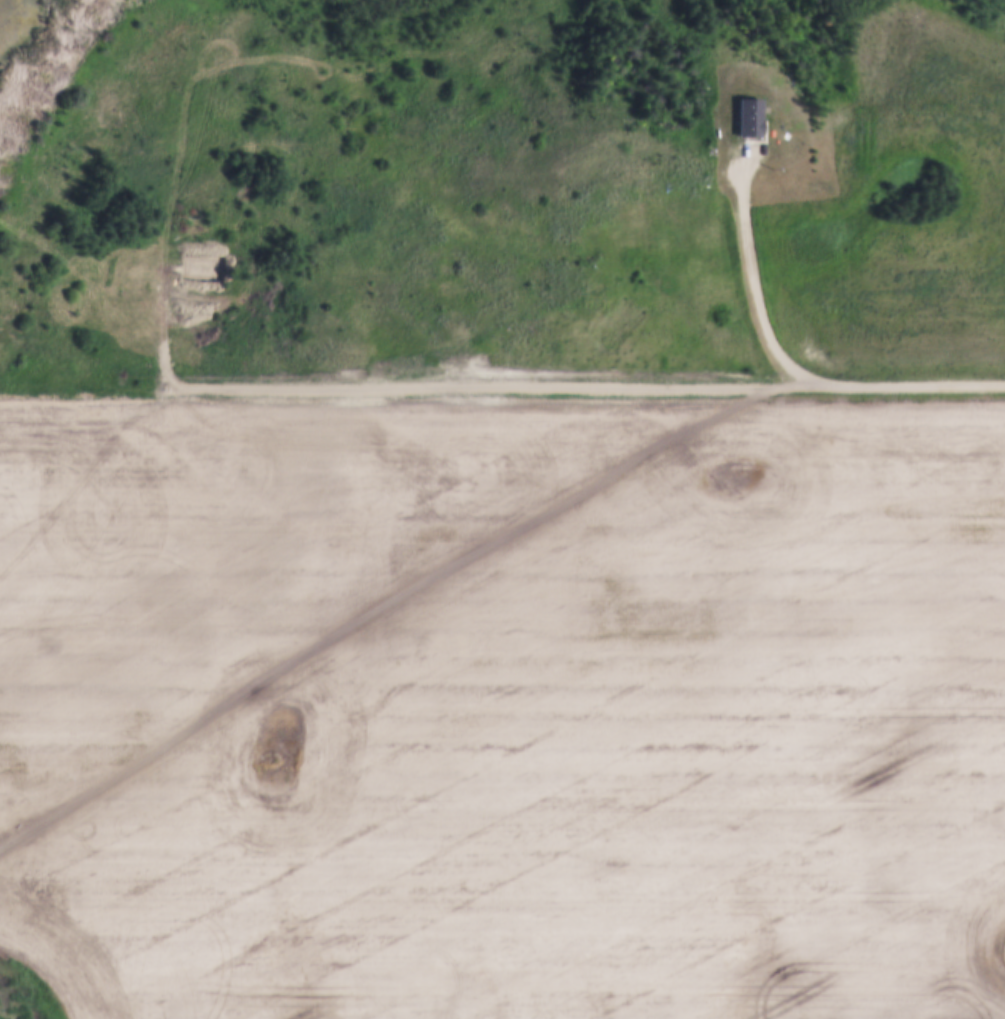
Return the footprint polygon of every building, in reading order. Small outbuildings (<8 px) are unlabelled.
[(737,95),(758,95),(758,133),(737,133),(737,95)]
